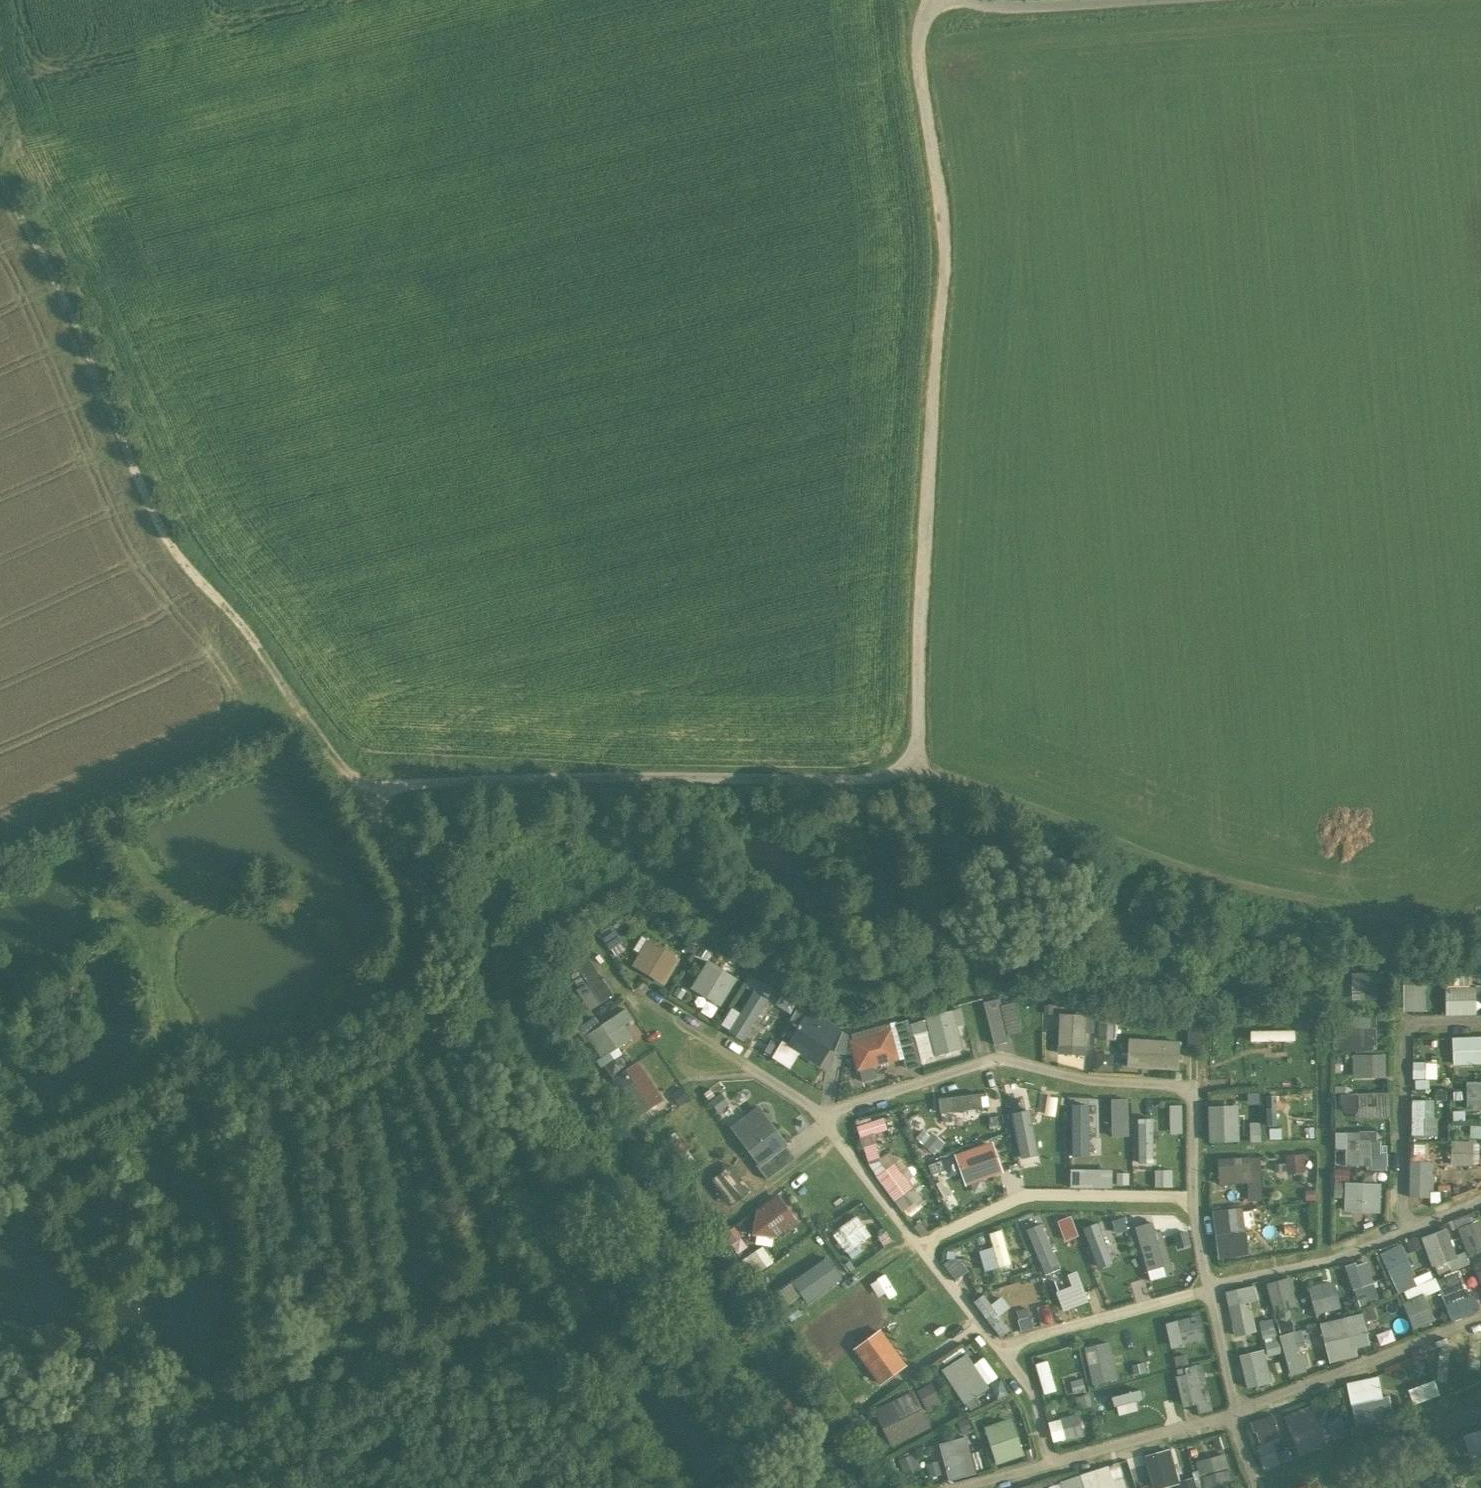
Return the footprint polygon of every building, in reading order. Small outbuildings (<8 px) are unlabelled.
[(612,947),(625,938),(614,923),(601,932),(612,947)] [(668,982),(683,954),(650,936),(635,963),(668,982)] [(568,968),(596,1007),(618,992),(590,953),(568,968)] [(710,956),(693,985),(725,1003),(741,974),(710,956)] [(1353,997),(1384,997),(1384,969),(1353,969),(1353,997)] [(1406,982),(1406,1009),(1429,1009),(1429,983),(1406,982)] [(1448,1012),(1479,1012),(1479,985),(1448,985),(1448,1012)] [(747,1037),(771,995),(756,987),(732,1029),(747,1037)] [(835,1070),(857,1035),(801,999),(799,1002),(776,988),(770,998),(805,1021),(792,1041),(781,1034),(770,1051),(793,1065),(803,1049),(835,1070)] [(997,1042),(1014,1037),(1003,994),(986,999),(997,1042)] [(1046,1024),(1061,1025),(1060,1059),(1088,1060),(1089,1011),(1066,1010),(1066,1004),(1047,1003),(1046,1024)] [(637,1035),(628,1022),(636,1016),(629,1005),(589,1032),(605,1056),(637,1035)] [(908,1060),(965,1048),(960,1026),(968,1024),(965,1007),(852,1030),(862,1078),(879,1075),(876,1062),(907,1056),(908,1060)] [(1379,1046),(1380,1012),(1339,1012),(1339,1046),(1379,1046)] [(1101,1019),(1101,1035),(1118,1035),(1118,1019),(1101,1019)] [(1279,1050),(1278,1028),(1252,1029),(1253,1051),(1279,1050)] [(1480,1061),(1480,1033),(1455,1034),(1457,1062),(1480,1061)] [(1184,1066),(1184,1037),(1129,1036),(1129,1066),(1184,1066)] [(1440,1078),(1440,1037),(1415,1036),(1414,1077),(1440,1078)] [(1098,1051),(1098,1068),(1115,1068),(1115,1052),(1098,1051)] [(1356,1051),(1355,1074),(1389,1074),(1390,1051),(1356,1051)] [(642,1059),(616,1074),(639,1113),(665,1098),(642,1059)] [(1469,1107),(1480,1106),(1480,1078),(1468,1079),(1469,1107)] [(1359,1116),(1393,1115),(1392,1088),(1358,1090),(1359,1116)] [(713,1098),(721,1109),(732,1101),(724,1090),(713,1098)] [(1415,1133),(1439,1133),(1439,1097),(1415,1097),(1415,1133)] [(762,1102),(731,1124),(770,1177),(801,1154),(762,1102)] [(1243,1138),(1243,1102),(1211,1102),(1212,1138),(1243,1138)] [(1338,1128),(1338,1146),(1349,1146),(1349,1164),(1384,1164),(1384,1128),(1338,1128)] [(688,1170),(700,1161),(678,1129),(665,1138),(688,1170)] [(1454,1139),(1455,1162),(1480,1161),(1480,1138),(1454,1139)] [(1307,1151),(1289,1152),(1290,1175),(1308,1174),(1307,1151)] [(1252,1198),(1265,1197),(1263,1153),(1220,1155),(1222,1181),(1251,1180),(1252,1198)] [(1438,1195),(1437,1159),(1410,1160),(1412,1196),(1438,1195)] [(713,1176),(733,1203),(755,1188),(735,1161),(713,1176)] [(1347,1180),(1347,1209),(1384,1209),(1384,1180),(1347,1180)] [(777,1237),(802,1220),(781,1190),(748,1213),(762,1234),(771,1228),(777,1237)] [(1218,1206),(1220,1254),(1250,1253),(1248,1204),(1218,1206)] [(1460,1221),(1469,1253),(1480,1250),(1480,1215),(1460,1221)] [(1450,1225),(1426,1233),(1440,1275),(1411,1285),(1414,1295),(1406,1297),(1416,1326),(1437,1319),(1428,1292),(1443,1287),(1453,1318),(1478,1310),(1461,1258),(1450,1225)] [(1398,1289),(1420,1281),(1406,1240),(1384,1248),(1398,1289)] [(752,1272),(776,1262),(768,1245),(745,1255),(752,1272)] [(792,1300),(805,1291),(811,1300),(846,1275),(830,1253),(782,1287),(792,1300)] [(1370,1256),(1349,1263),(1361,1302),(1382,1295),(1370,1256)] [(1292,1273),(1268,1280),(1293,1372),(1309,1368),(1303,1343),(1316,1339),(1312,1324),(1298,1328),(1292,1304),(1300,1302),(1292,1273)] [(1317,1310),(1343,1307),(1339,1278),(1313,1281),(1317,1310)] [(1239,1335),(1261,1330),(1253,1298),(1261,1296),(1257,1281),(1227,1288),(1239,1335)] [(1006,1293),(993,1300),(988,1291),(978,1296),(1000,1335),(1013,1328),(1003,1311),(1013,1305),(1006,1293)] [(875,1304),(847,1327),(854,1335),(882,1312),(875,1304)] [(1200,1311),(1168,1319),(1176,1346),(1207,1338),(1200,1311)] [(1330,1359),(1360,1355),(1354,1314),(1324,1319),(1330,1359)] [(1274,1316),(1262,1319),(1267,1338),(1279,1334),(1274,1316)] [(882,1326),(856,1347),(885,1383),(911,1361),(882,1326)] [(1087,1343),(1094,1381),(1120,1376),(1113,1338),(1087,1343)] [(1251,1386),(1275,1378),(1265,1345),(1241,1353),(1251,1386)] [(1443,1387),(1466,1379),(1455,1345),(1431,1352),(1443,1387)] [(1081,1348),(1044,1362),(1049,1374),(1086,1361),(1081,1348)] [(972,1407),(983,1399),(979,1394),(993,1384),(969,1349),(944,1366),(972,1407)] [(1205,1361),(1177,1367),(1185,1404),(1199,1401),(1201,1411),(1216,1407),(1205,1361)] [(1358,1420),(1393,1413),(1385,1372),(1349,1379),(1358,1420)] [(1438,1376),(1411,1385),(1416,1401),(1443,1392),(1438,1376)] [(935,1424),(928,1410),(946,1401),(935,1379),(876,1407),(894,1444),(935,1424)] [(1137,1413),(1137,1402),(1146,1401),(1145,1388),(1112,1391),(1114,1415),(1137,1413)] [(1303,1453),(1331,1442),(1315,1402),(1287,1412),(1303,1453)] [(1082,1411),(1051,1417),(1056,1441),(1087,1434),(1082,1411)] [(1276,1411),(1252,1419),(1269,1466),(1282,1462),(1274,1437),(1284,1434),(1276,1411)] [(986,1424),(1000,1462),(1028,1452),(1015,1414),(986,1424)] [(1345,1414),(1331,1416),(1334,1436),(1348,1434),(1345,1414)] [(1465,1432),(1474,1456),(1480,1453),(1480,1427),(1465,1432)] [(969,1433),(942,1439),(952,1478),(979,1472),(969,1433)] [(1172,1445),(1147,1451),(1157,1487),(1182,1480),(1172,1445)] [(900,1454),(907,1473),(924,1467),(917,1448),(900,1454)] [(1199,1457),(1205,1487),(1235,1481),(1229,1451),(1199,1457)] [(1120,1458),(1062,1478),(1066,1487),(1130,1487),(1120,1458)] [(1183,1478),(1185,1487),(1199,1487),(1196,1474),(1183,1478)] [(1453,1486),(1455,1487),(1471,1487),(1466,1479),(1453,1486)]
